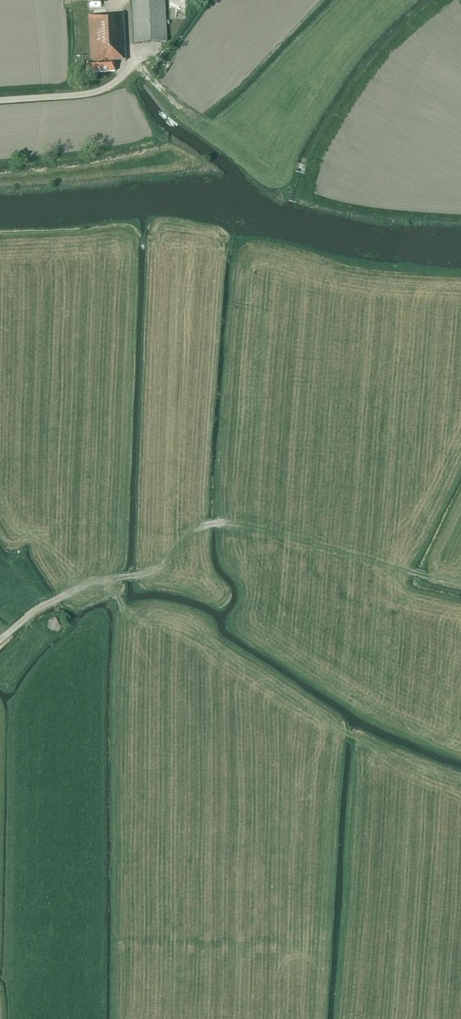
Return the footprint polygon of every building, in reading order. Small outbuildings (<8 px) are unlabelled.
[(134,44),(166,42),(164,0),(132,0),(134,44)] [(91,62),(87,63),(88,73),(115,71),(114,61),(126,61),(123,14),(89,16),(91,62)]
